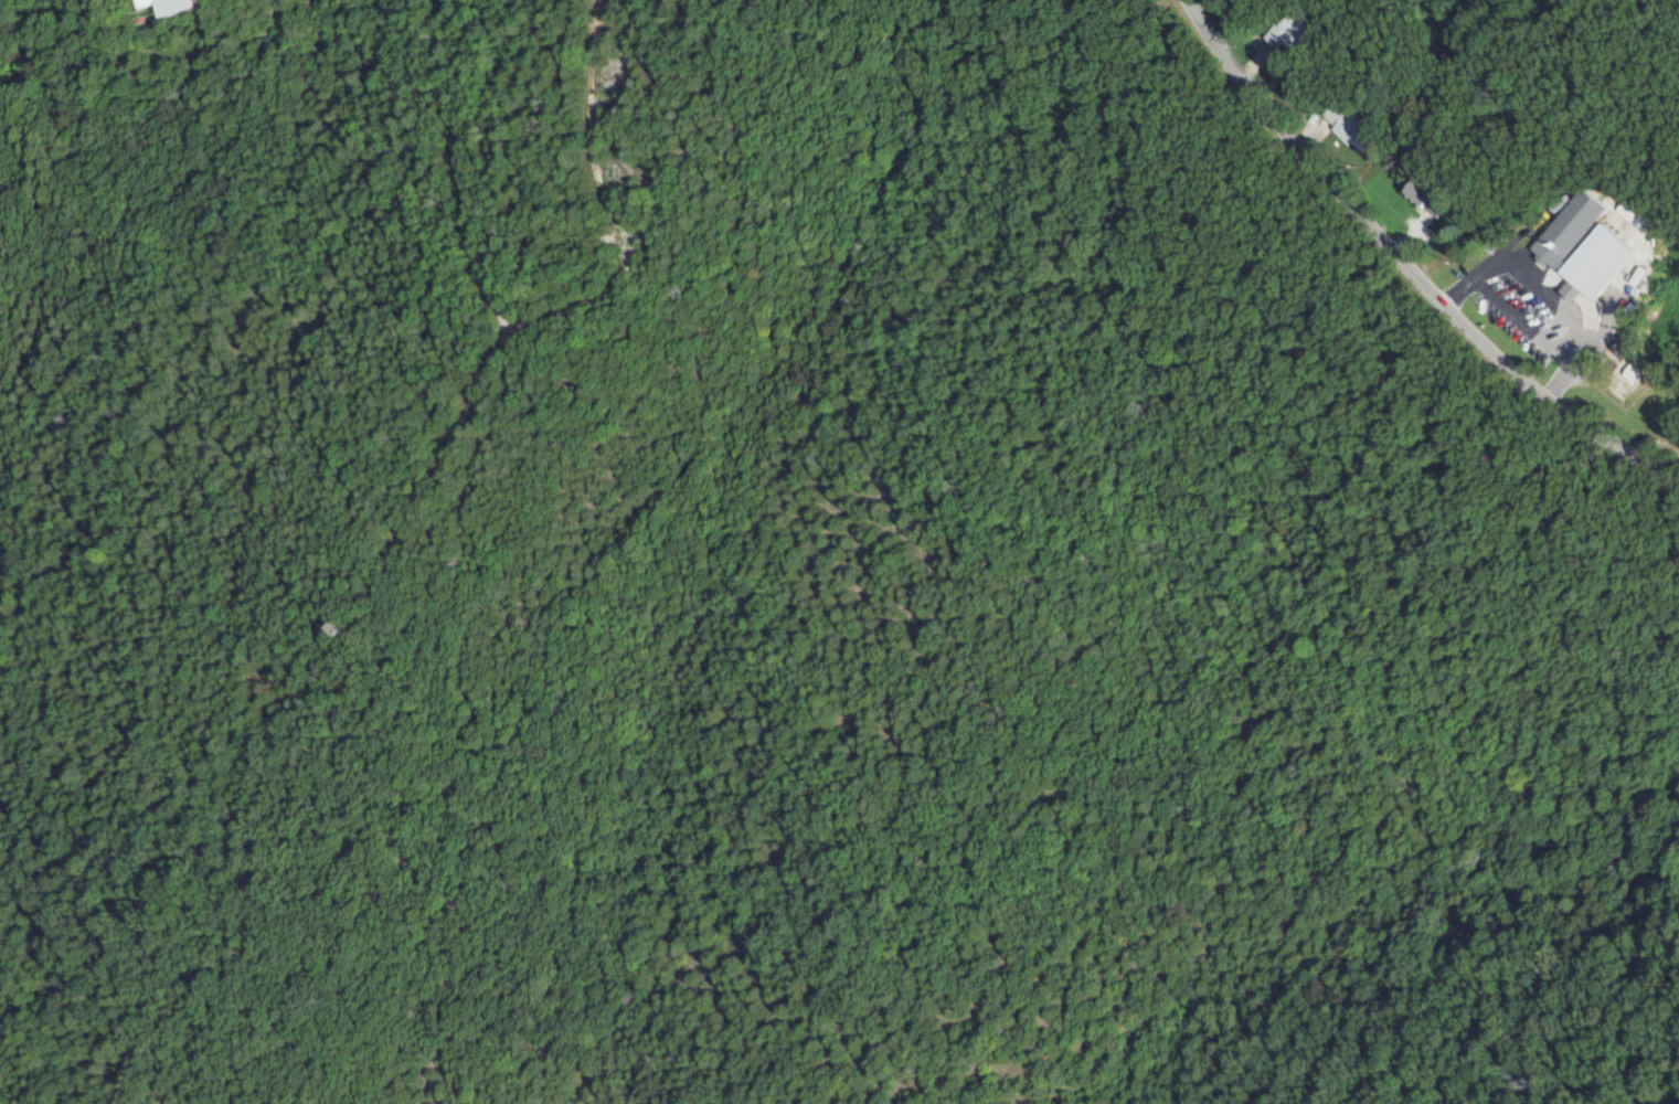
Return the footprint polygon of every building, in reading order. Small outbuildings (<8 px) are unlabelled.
[(150,6),(163,1),(171,20),(208,6),(205,0),(148,0),(150,6)] [(1271,41),(1294,54),(1297,48),(1308,54),(1319,33),(1301,23),(1305,16),(1288,7),(1271,41)] [(1385,135),(1345,98),(1327,116),(1368,154),(1385,135)] [(1446,217),(1458,201),(1426,178),(1414,194),(1446,217)] [(1616,205),(1591,184),(1538,248),(1562,269),(1616,205)] [(1640,229),(1650,218),(1629,198),(1618,208),(1640,229)] [(1602,298),(1643,248),(1609,221),(1569,271),(1577,277),(1566,290),(1580,301),(1591,288),(1602,298)]
